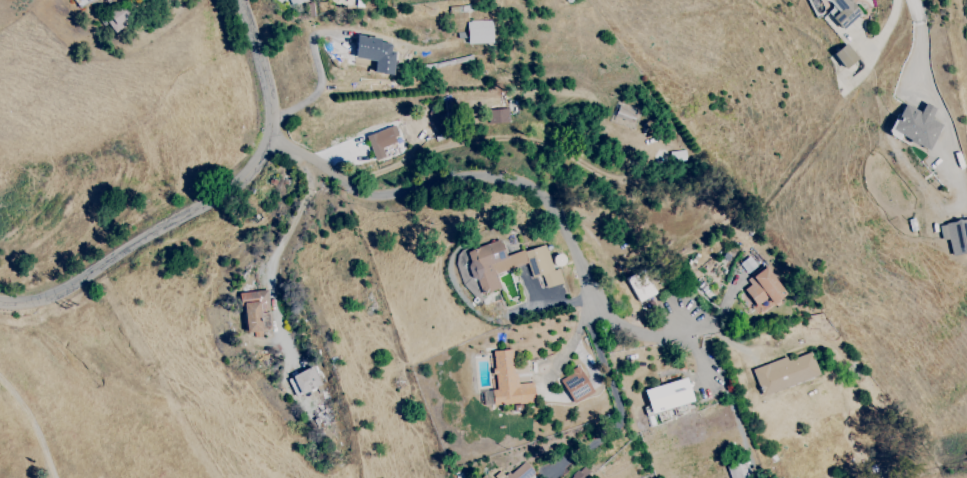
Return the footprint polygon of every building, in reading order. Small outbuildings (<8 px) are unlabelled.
[(860,15),(848,0),(830,0),(839,11),(831,18),(841,31),(860,15)] [(103,20),(114,32),(132,18),(121,5),(103,20)] [(467,44),(492,43),(492,21),(466,22),(467,44)] [(390,75),(394,45),(380,43),(381,39),(356,36),(353,59),(374,62),(373,73),(390,75)] [(857,60),(845,44),(832,54),(844,70),(857,60)] [(889,132),(929,150),(941,124),(930,119),(935,109),(923,104),(920,112),(902,104),(889,132)] [(508,109),(488,110),(489,123),(509,123),(508,109)] [(400,154),(396,138),(398,137),(394,126),(366,134),(373,162),(400,154)] [(948,240),(949,255),(966,253),(966,220),(938,223),(939,241),(948,240)] [(544,245),(505,257),(500,240),(465,251),(478,295),(500,288),(496,274),(525,264),(529,278),(540,275),(544,289),(562,283),(558,269),(552,271),(544,245)] [(756,265),(748,256),(738,264),(747,273),(756,265)] [(767,298),(772,305),(786,294),(764,267),(740,286),(756,306),(767,298)] [(637,302),(654,295),(644,271),(626,278),(637,302)] [(271,330),(267,290),(239,293),(243,333),(271,330)] [(493,405),(534,403),(533,383),(515,384),(513,350),(490,351),(493,405)] [(761,396),(819,376),(811,353),(787,361),(786,358),(751,369),(761,396)] [(287,377),(293,396),(320,387),(314,368),(287,377)] [(559,378),(571,404),(592,394),(580,368),(559,378)] [(692,402),(685,378),(643,391),(651,414),(692,402)] [(315,413),(322,428),(334,422),(326,407),(315,413)] [(524,461),(503,477),(530,477),(535,474),(524,461)] [(730,477),(747,477),(741,464),(726,469),(730,477)] [(582,465),(570,477),(586,477),(590,473),(582,465)]
